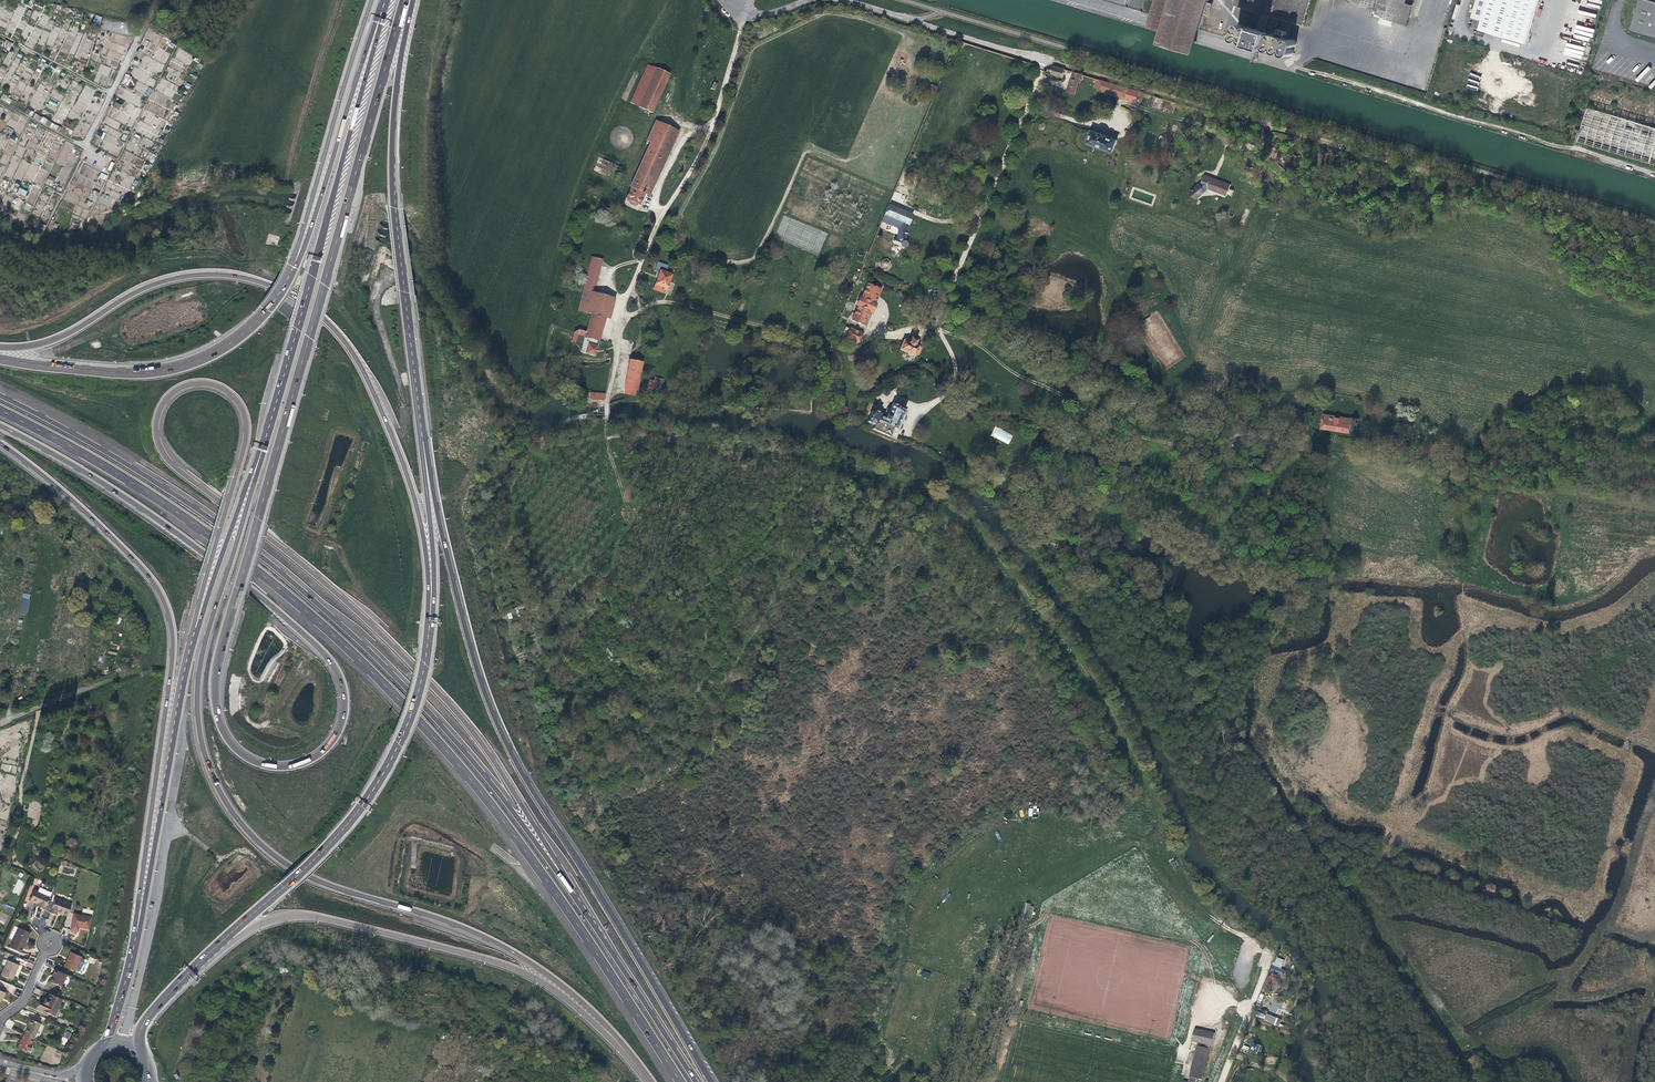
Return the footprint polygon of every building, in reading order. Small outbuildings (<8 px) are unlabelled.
[(1155,8),(1202,22),(1206,9),(1209,0),(1157,0),(1155,8)] [(1206,9),(1212,11),(1215,0),(1209,0),(1206,9)] [(1282,52),(1283,52),(1285,50),(1285,51),(1285,52),(1287,54),(1288,54),(1289,55),(1290,55),(1291,55),(1292,54),(1293,53),(1294,52),(1294,50),(1293,49),(1292,48),(1291,47),(1290,47),(1291,46),(1292,46),(1293,46),(1295,46),(1295,45),(1296,44),(1296,42),(1296,41),(1295,39),(1294,38),(1293,38),(1291,38),(1290,38),(1288,39),(1288,40),(1288,39),(1288,37),(1287,36),(1285,36),(1283,35),(1282,36),(1281,36),(1280,38),(1280,36),(1280,35),(1279,35),(1279,34),(1278,33),(1275,33),(1274,34),(1273,34),(1278,18),(1303,26),(1311,0),(1238,0),(1236,6),(1258,13),(1256,21),(1263,23),(1261,29),(1257,27),(1256,31),(1256,29),(1255,28),(1254,27),(1253,26),(1251,26),(1250,27),(1249,27),(1248,29),(1248,27),(1247,25),(1246,24),(1244,23),(1242,24),(1241,24),(1239,26),(1239,28),(1240,29),(1241,31),(1242,32),(1240,32),(1239,33),(1238,33),(1237,35),(1237,36),(1237,38),(1238,39),(1239,39),(1239,40),(1241,40),(1243,40),(1244,40),(1244,39),(1245,38),(1245,39),(1246,41),(1247,42),(1248,43),(1250,43),(1251,42),(1252,41),(1253,40),(1252,44),(1268,48),(1269,45),(1269,46),(1269,47),(1270,49),(1271,49),(1272,50),(1274,50),(1276,49),(1276,48),(1277,47),(1277,49),(1278,51),(1279,52),(1280,52),(1282,52)] [(1410,8),(1403,6),(1405,0),(1339,0),(1339,1),(1341,2),(1346,10),(1343,20),(1351,22),(1354,12),(1366,16),(1363,23),(1369,24),(1371,17),(1372,18),(1371,24),(1382,23),(1383,21),(1404,27),(1410,8)] [(1477,17),(1482,18),(1480,26),(1479,27),(1528,42),(1540,0),(1476,0),(1472,15),(1477,17)] [(1654,39),(1654,5),(1654,4),(1639,0),(1637,0),(1628,31),(1654,39)] [(1195,48),(1202,22),(1155,8),(1151,20),(1164,23),(1160,38),(1195,48)] [(34,10),(31,18),(37,20),(40,12),(34,10)] [(37,24),(45,27),(49,16),(41,13),(37,24)] [(100,25),(102,17),(96,15),(93,23),(100,25)] [(26,46),(34,49),(37,43),(44,46),(49,32),(33,26),(26,46)] [(55,26),(46,44),(52,47),(61,28),(55,26)] [(101,64),(97,73),(108,77),(111,68),(101,64)] [(651,67),(647,65),(630,102),(652,113),(670,75),(651,66),(651,67)] [(1062,77),(1064,69),(1055,67),(1053,68),(1052,72),(1053,74),(1062,77)] [(1081,82),(1083,75),(1074,72),(1068,92),(1076,94),(1079,82),(1081,82)] [(122,83),(129,85),(131,76),(124,74),(122,83)] [(1126,100),(1126,99),(1129,89),(1099,80),(1096,91),(1126,100)] [(37,84),(31,107),(40,109),(40,107),(39,107),(44,85),(37,84)] [(1144,100),(1146,94),(1129,89),(1126,99),(1140,104),(1141,100),(1144,100)] [(10,103),(12,98),(2,94),(0,99),(10,103)] [(47,107),(55,110),(58,103),(50,100),(47,107)] [(112,107),(119,110),(122,104),(115,101),(112,107)] [(30,117),(34,113),(28,108),(25,112),(30,117)] [(1587,108),(1577,142),(1648,164),(1654,140),(1654,129),(1587,108)] [(36,113),(33,117),(70,137),(73,131),(70,129),(70,127),(68,126),(66,130),(36,113)] [(646,141),(650,142),(665,150),(670,152),(673,146),(679,132),(655,122),(646,141)] [(682,126),(679,132),(673,146),(678,148),(687,129),(682,126)] [(1116,140),(1091,131),(1086,143),(1112,153),(1116,140)] [(644,193),(645,194),(665,150),(650,142),(629,187),(630,187),(625,199),(629,201),(629,202),(634,204),(635,203),(639,205),(644,193)] [(649,196),(670,152),(665,150),(645,194),(649,196)] [(123,157),(117,154),(109,170),(116,173),(123,157)] [(94,180),(98,171),(83,164),(79,172),(94,180)] [(101,172),(98,177),(105,180),(107,175),(101,172)] [(1195,200),(1207,190),(1225,196),(1227,190),(1228,190),(1230,185),(1228,183),(1203,174),(1201,181),(1189,191),(1188,193),(1195,200)] [(49,175),(45,184),(52,187),(55,178),(49,175)] [(19,187),(17,193),(25,196),(27,191),(19,187)] [(91,200),(96,202),(99,192),(94,190),(91,200)] [(112,190),(109,195),(118,199),(120,195),(112,190)] [(98,200),(112,207),(116,200),(102,193),(98,200)] [(907,225),(912,215),(887,204),(883,214),(900,221),(899,229),(898,239),(896,238),(894,243),(896,244),(888,255),(893,259),(902,247),(904,248),(906,247),(907,245),(906,242),(904,241),(907,224),(907,225)] [(881,221),(899,229),(900,221),(883,214),(881,221)] [(602,260),(591,257),(582,289),(593,292),(602,260)] [(886,260),(883,260),(881,263),(881,267),(884,269),(887,268),(890,265),(889,262),(886,260)] [(664,273),(667,266),(657,262),(653,270),(656,271),(654,277),(657,278),(652,289),(661,292),(663,288),(666,289),(671,275),(664,273)] [(869,310),(873,311),(876,303),(872,302),(878,289),(867,284),(862,297),(860,297),(857,305),(858,305),(852,319),(863,324),(869,310)] [(577,310),(591,314),(605,318),(608,319),(614,298),(593,292),(582,289),(577,310)] [(881,290),(878,289),(872,302),(876,303),(881,290)] [(867,325),(873,311),(869,310),(863,324),(867,325)] [(584,336),(586,337),(598,341),(605,318),(591,314),(586,330),(578,327),(574,330),(571,341),(574,342),(577,333),(578,333),(584,335),(584,336)] [(861,334),(849,329),(847,334),(845,339),(857,343),(861,334)] [(596,346),(598,341),(586,337),(584,342),(596,346)] [(899,350),(908,353),(908,352),(914,354),(918,346),(916,345),(916,344),(915,343),(916,340),(911,338),(910,339),(909,342),(904,340),(899,350)] [(596,346),(584,342),(582,351),(594,354),(596,346)] [(625,388),(635,390),(636,390),(642,362),(629,360),(624,388),(625,388)] [(649,379),(648,388),(661,390),(663,378),(655,377),(654,380),(649,379)] [(603,401),(605,379),(590,378),(588,400),(603,401)] [(634,396),(635,390),(625,388),(623,394),(634,396)] [(896,429),(903,413),(905,408),(897,404),(897,405),(892,403),(890,407),(889,407),(889,405),(886,403),(885,405),(883,409),(883,411),(887,413),(885,418),(879,416),(880,414),(872,410),(867,421),(874,425),(872,429),(889,436),(893,427),(896,429)] [(906,414),(903,413),(896,429),(899,430),(906,414)] [(1350,420),(1322,416),(1320,426),(1351,431),(1351,427),(1356,428),(1357,419),(1350,418),(1350,420)] [(44,527),(36,525),(35,533),(42,535),(44,527)] [(19,614),(26,615),(30,594),(23,593),(19,614)] [(18,879),(12,892),(19,895),(25,882),(18,879)] [(40,904),(39,906),(44,908),(53,888),(53,887),(43,883),(41,885),(38,891),(35,890),(30,900),(38,903),(40,904)] [(71,904),(55,899),(50,913),(56,915),(57,912),(60,913),(67,916),(71,904)] [(1024,918),(1032,919),(1034,904),(1026,904),(1024,918)] [(89,929),(92,917),(74,913),(70,929),(78,931),(78,927),(81,927),(89,929)] [(29,932),(17,927),(9,946),(20,951),(21,948),(24,941),(23,941),(26,936),(27,936),(29,932)] [(79,957),(80,956),(70,952),(66,959),(64,964),(74,969),(74,968),(77,970),(78,969),(79,968),(83,961),(83,959),(82,958),(79,957)] [(1282,976),(1284,970),(1281,969),(1284,959),(1275,957),(1270,972),(1282,976)] [(7,959),(0,973),(12,978),(15,970),(18,964),(7,959)] [(53,969),(51,973),(52,974),(51,976),(49,981),(60,986),(65,974),(53,969)] [(49,993),(46,999),(45,1002),(43,1001),(43,1000),(39,999),(35,1007),(53,1015),(61,998),(49,993)] [(1263,1020),(1278,1027),(1281,1019),(1266,1013),(1263,1020)] [(29,1018),(27,1021),(29,1022),(27,1026),(24,1034),(33,1037),(39,1022),(29,1018)] [(1212,1044),(1214,1031),(1193,1029),(1191,1042),(1212,1044)] [(66,1031),(60,1043),(65,1045),(71,1033),(66,1031)] [(18,1047),(27,1051),(30,1043),(32,1039),(23,1035),(23,1034),(20,1041),(18,1047)] [(385,1051),(388,1045),(382,1043),(379,1049),(385,1051)] [(1258,1054),(1260,1044),(1252,1043),(1250,1052),(1258,1054)] [(1208,1052),(1196,1048),(1187,1079),(1196,1081),(1199,1081),(1208,1052)]
